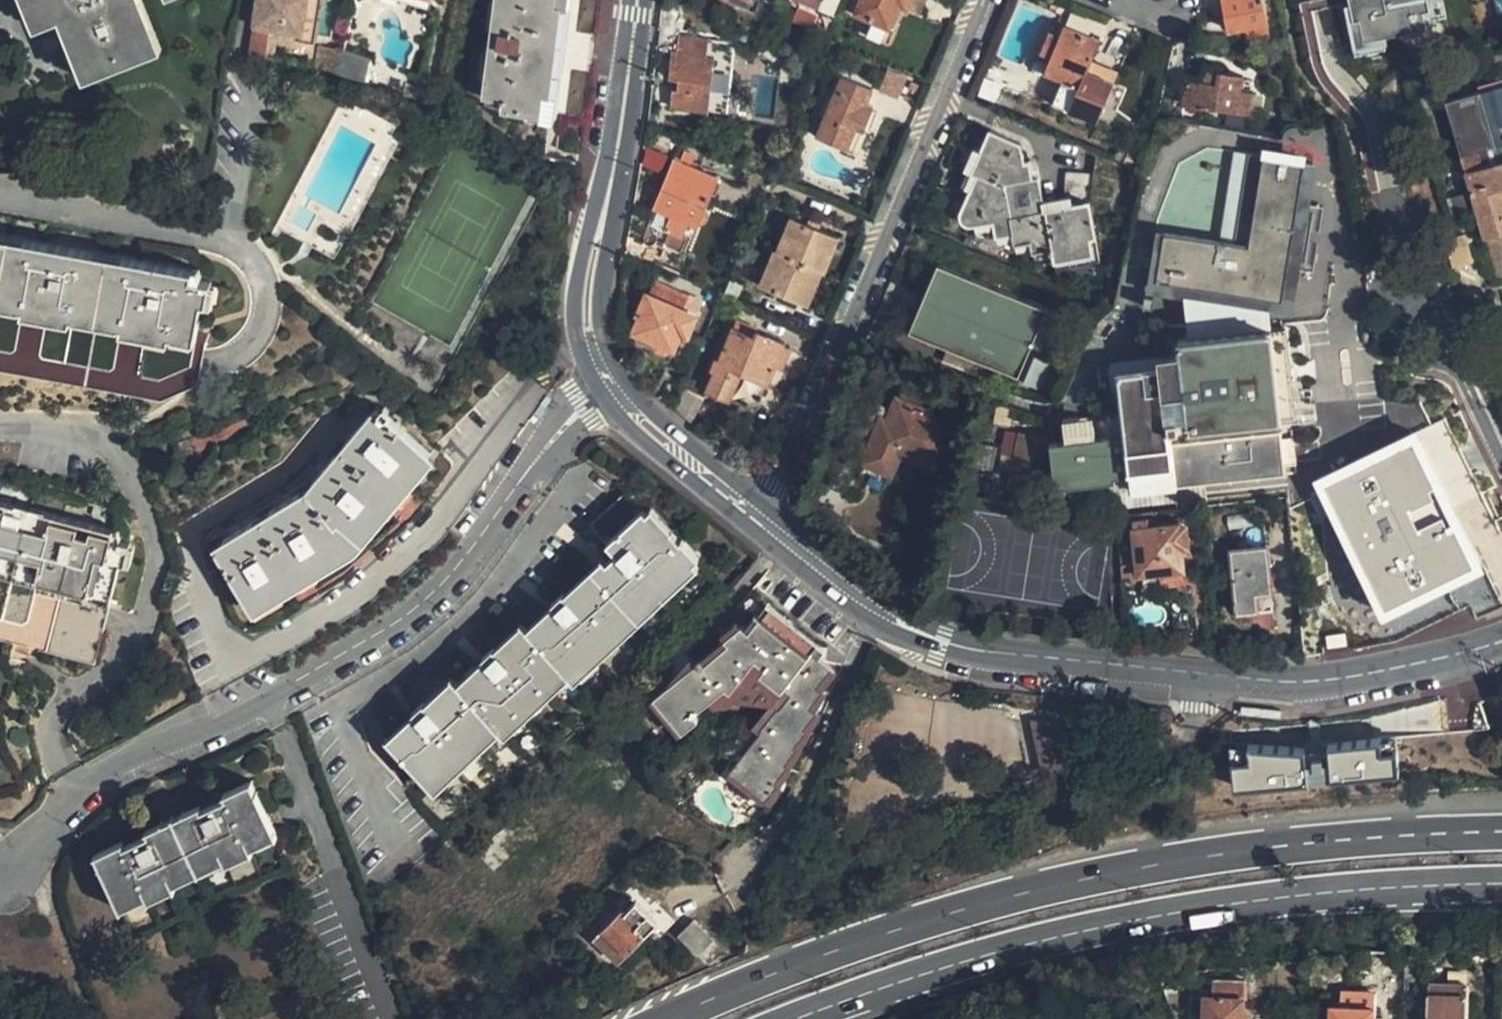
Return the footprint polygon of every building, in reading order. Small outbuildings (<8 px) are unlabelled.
[(35,27),(60,18),(84,79),(161,48),(143,0),(24,0),(35,27)] [(250,51),(272,58),(275,43),(267,41),(269,25),(305,29),(308,0),(256,0),(250,51)] [(275,43),(277,33),(304,36),(317,38),(321,0),(308,0),(305,29),(269,25),(267,41),(275,43)] [(478,99),(495,102),(493,112),(527,117),(530,96),(537,96),(534,118),(584,124),(597,0),(556,0),(555,10),(549,9),(550,0),(490,0),(478,99)] [(790,2),(818,14),(823,0),(790,0),(790,2)] [(907,0),(862,0),(857,14),(873,21),(867,36),(888,44),(903,9),(907,0)] [(903,9),(916,14),(921,0),(907,0),(903,9)] [(1267,37),(1260,0),(1221,0),(1227,32),(1244,28),(1246,41),(1267,37)] [(1360,60),(1386,54),(1381,32),(1424,22),(1442,18),(1438,0),(1346,0),(1360,60)] [(1098,43),(1061,27),(1057,36),(1048,33),(1039,52),(1049,56),(1042,74),(1063,83),(1054,104),(1099,122),(1122,70),(1091,58),(1098,43)] [(709,111),(715,65),(706,65),(707,54),(708,39),(678,36),(676,51),(671,51),(669,77),(674,78),(671,107),(709,111)] [(335,77),(340,55),(316,48),(310,70),(311,70),(335,77)] [(340,55),(335,77),(353,83),(358,57),(341,53),(340,55)] [(883,69),(875,89),(896,98),(903,77),(883,69)] [(1247,117),(1249,97),(1238,94),(1240,79),(1203,73),(1201,84),(1185,82),(1181,108),(1247,117)] [(816,136),(846,148),(859,122),(866,126),(875,107),(867,104),(873,89),(842,76),(816,136)] [(1498,280),(1501,279),(1501,78),(1479,85),(1481,90),(1445,101),(1498,280)] [(1063,203),(1039,205),(1028,158),(1021,159),(1018,143),(986,130),(969,170),(973,172),(955,208),(955,213),(958,217),(963,221),(970,221),(988,219),(989,235),(1009,234),(1010,242),(1026,241),(1027,250),(1048,247),(1050,260),(1088,254),(1084,234),(1090,233),(1085,200),(1091,200),(1089,172),(1062,171),(1063,203)] [(643,229),(657,243),(665,246),(671,231),(682,236),(689,220),(696,223),(717,176),(699,168),(707,151),(679,140),(671,157),(643,229)] [(647,149),(641,165),(660,172),(666,156),(647,149)] [(1156,281),(1154,290),(1289,309),(1310,160),(1246,150),(1233,243),(1163,233),(1161,245),(1153,244),(1148,280),(1156,281)] [(774,248),(758,282),(804,303),(819,268),(822,269),(837,234),(791,214),(776,248),(774,248)] [(161,399),(187,388),(191,363),(194,343),(202,302),(206,303),(210,283),(191,279),(192,271),(0,237),(0,370),(161,399)] [(1040,309),(935,267),(908,335),(1013,377),(1040,309)] [(687,297),(654,283),(649,295),(645,293),(635,316),(639,317),(632,334),(671,350),(680,333),(687,336),(695,315),(681,309),(687,297)] [(1285,327),(1174,339),(1180,389),(1163,391),(1160,364),(1117,368),(1124,438),(1110,440),(1109,434),(1094,436),(1092,413),(1061,416),(1064,439),(1049,441),(1054,486),(1068,485),(1114,480),(1114,475),(1129,473),(1129,477),(1118,478),(1119,490),(1174,483),(1166,417),(1184,415),(1186,429),(1227,424),(1295,416),(1285,327)] [(732,328),(705,392),(729,401),(741,373),(767,383),(776,365),(782,366),(790,348),(784,345),(785,342),(756,330),(753,336),(732,328)] [(935,466),(953,423),(925,411),(929,402),(921,398),(924,391),(906,384),(899,400),(896,399),(887,423),(880,420),(869,445),(876,456),(883,458),(895,458),(898,451),(935,466)] [(210,547),(246,607),(343,551),(392,497),(414,516),(451,469),(453,459),(436,445),(430,453),(374,409),(299,495),(210,547)] [(1166,417),(1174,483),(1284,470),(1280,431),(1228,436),(1227,424),(1186,429),(1184,415),(1166,417)] [(1019,428),(1010,490),(1037,493),(1045,432),(1019,428)] [(1324,499),(1385,628),(1481,582),(1421,454),(1324,499)] [(1114,480),(1068,485),(1071,509),(1175,498),(1174,483),(1119,490),(1118,478),(1129,477),(1129,473),(1114,475),(1114,480)] [(640,511),(623,493),(587,524),(615,552),(593,572),(567,598),(562,593),(551,603),(556,609),(529,634),(524,629),(495,655),(490,650),(479,660),(484,666),(459,691),(455,686),(427,711),(423,706),(410,717),(416,722),(389,746),(426,786),(447,768),(452,773),(476,750),(472,745),(493,726),(498,732),(518,715),(523,720),(548,697),(543,691),(564,671),(585,653),(590,658),(613,636),(608,631),(629,611),(655,587),(660,592),(699,556),(682,538),(677,543),(644,508),(640,511)] [(102,593),(109,566),(115,566),(120,546),(100,540),(102,532),(0,506),(0,642),(84,664),(102,593)] [(1138,573),(1183,568),(1180,545),(1187,544),(1184,522),(1134,527),(1138,573)] [(1116,531),(1119,568),(1129,567),(1128,542),(1125,541),(1124,531),(1116,531)] [(1265,544),(1227,548),(1236,611),(1274,606),(1270,577),(1272,577),(1271,562),(1267,562),(1265,544)] [(651,695),(678,730),(695,718),(691,712),(723,687),(727,693),(754,660),(783,686),(781,690),(788,696),(777,711),(773,708),(753,731),(756,735),(725,772),(760,802),(774,787),(771,783),(783,769),(780,765),(794,751),(792,747),(804,733),(801,729),(813,716),(806,711),(819,694),(815,690),(829,671),(815,657),(820,651),(766,605),(724,638),(728,642),(703,662),(699,657),(651,695)] [(1396,747),(1395,736),(1380,737),(1381,749),(1396,747)] [(1380,737),(1328,743),(1330,775),(1398,770),(1396,747),(1381,749),(1380,737)] [(1249,742),(1229,742),(1230,757),(1250,755),(1249,742)] [(1250,755),(1230,757),(1233,784),(1307,778),(1305,745),(1249,742),(1250,755)] [(1328,743),(1305,745),(1307,778),(1330,775),(1328,743)] [(98,854),(120,901),(146,890),(147,892),(174,880),(172,876),(222,851),(223,854),(249,842),(247,838),(273,824),(250,778),(225,792),(226,795),(203,807),(202,803),(149,829),(150,833),(128,844),(126,841),(98,854)] [(632,897),(593,938),(618,963),(657,922),(632,897)] [(692,921),(677,937),(697,956),(712,940),(692,921)] [(678,938),(662,954),(681,974),(697,956),(678,938)] [(1216,995),(1208,996),(1208,1018),(1245,1018),(1245,997),(1243,997),(1244,979),(1217,978),(1216,995)] [(1447,994),(1448,984),(1428,983),(1428,994),(1447,994)] [(1469,985),(1448,984),(1447,994),(1428,994),(1427,1018),(1468,1018),(1469,985)] [(1346,991),(1346,1007),(1332,1007),(1332,1018),(1373,1018),(1374,993),(1346,991)]
